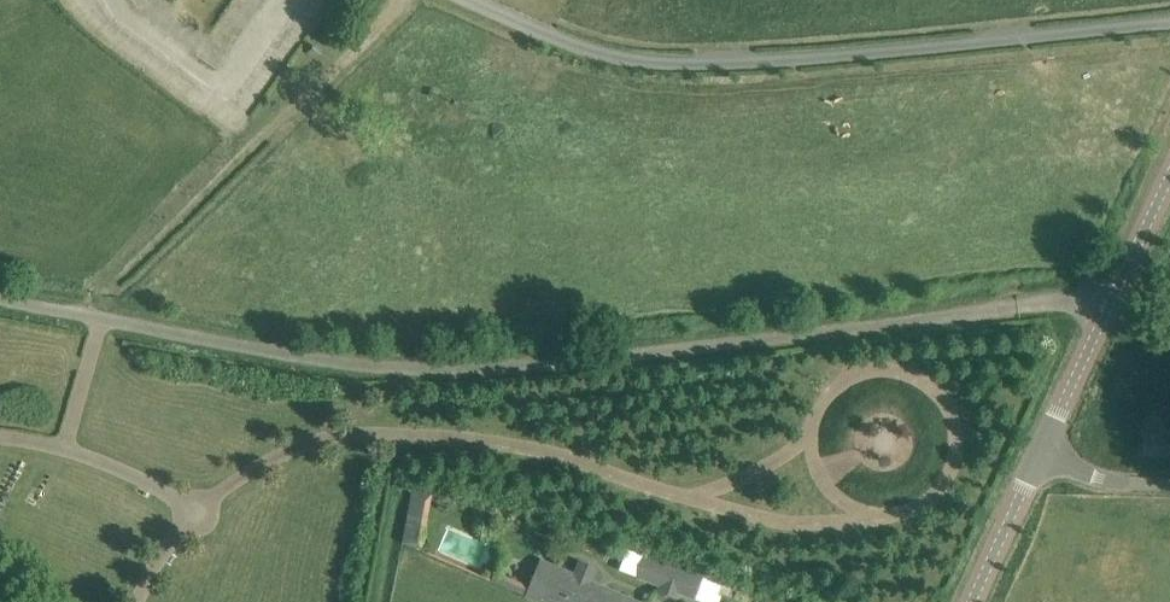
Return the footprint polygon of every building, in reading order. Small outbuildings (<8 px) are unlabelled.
[(1143,454),(1169,454),(1169,435),(1143,435),(1143,454)] [(411,488),(406,522),(424,525),(429,491),(411,488)] [(695,598),(701,583),(704,575),(645,554),(637,577),(660,585),(658,591),(677,598),(679,592),(695,598)] [(591,581),(593,575),(591,569),(583,565),(577,568),(575,574),(555,566),(546,590),(540,588),(535,600),(541,601),(640,601),(591,581)]
